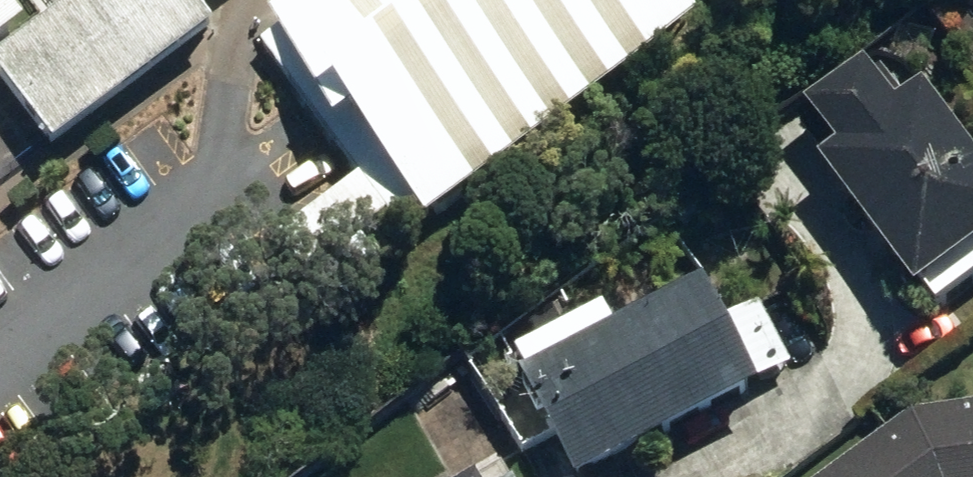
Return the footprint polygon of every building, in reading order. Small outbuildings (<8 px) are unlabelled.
[(59,176),(228,49),(192,0),(126,0),(0,95),(0,99),(59,176)] [(30,38),(1,0),(0,0),(0,61),(30,38)] [(256,36),(422,254),(727,25),(708,0),(303,0),(256,36)] [(901,106),(879,77),(864,88),(852,71),(790,116),(823,162),(808,174),(917,325),(972,284),(972,184),(911,99),(901,106)] [(709,329),(691,295),(608,337),(595,311),(511,353),(524,379),(512,385),(558,476),(592,476),(744,400),(741,393),(784,371),(752,307),(709,329)] [(470,375),(442,390),(469,441),(498,426),(470,375)] [(908,422),(833,476),(972,476),(972,412),(908,422)]
